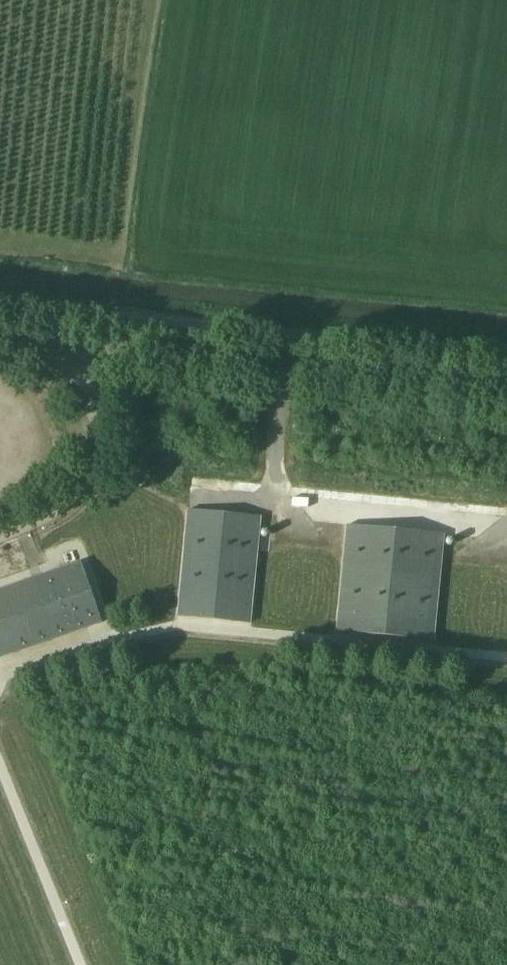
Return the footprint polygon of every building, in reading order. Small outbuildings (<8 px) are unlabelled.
[(260,516),(188,509),(178,615),(250,622),(260,516)] [(442,534),(347,524),(337,631),(433,640),(442,534)] [(106,622),(85,561),(47,574),(0,591),(0,659),(68,636),(106,622)]
